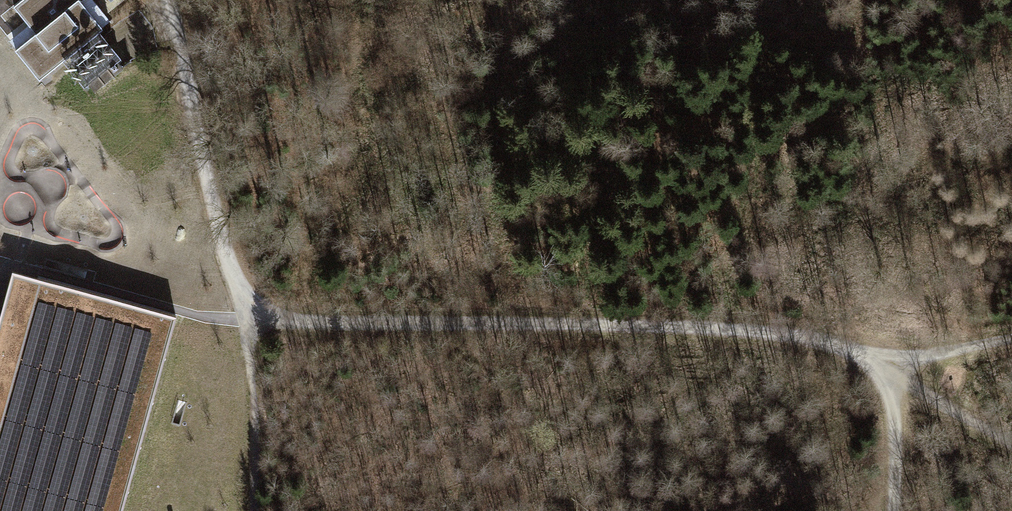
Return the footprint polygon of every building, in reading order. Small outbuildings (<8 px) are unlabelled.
[(14,6),(36,33),(16,49),(39,78),(102,28),(80,1),(81,0),(21,0),(14,6)] [(95,89),(123,67),(98,37),(71,59),(95,89)] [(38,277),(0,413),(0,510),(121,510),(176,315),(38,277)]
